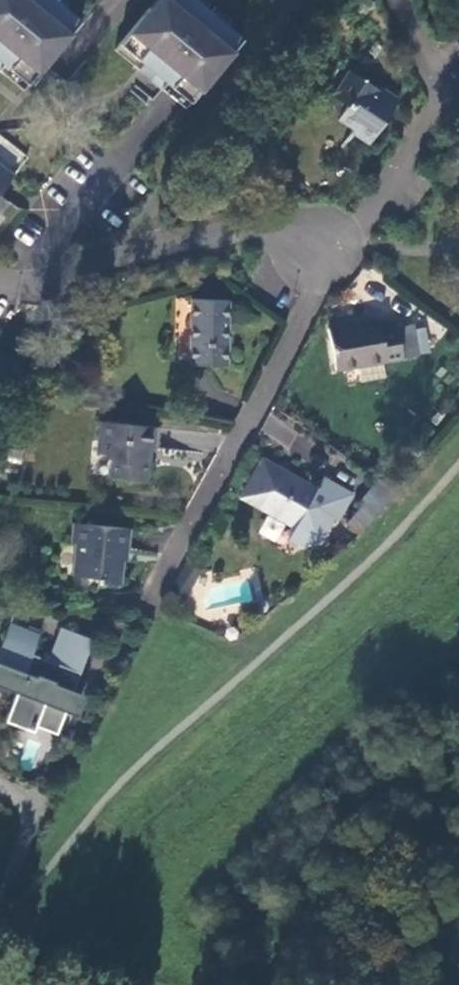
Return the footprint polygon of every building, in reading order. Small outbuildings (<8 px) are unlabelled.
[(55,0),(0,0),(0,61),(4,65),(28,84),(57,48),(51,43),(59,33),(66,38),(80,21),(55,0)] [(195,0),(160,0),(164,3),(156,13),(149,8),(119,44),(144,64),(166,82),(190,103),(220,66),(213,61),(222,51),(228,56),(242,39),(195,0)] [(149,8),(156,13),(164,3),(160,0),(156,0),(149,8)] [(59,33),(51,43),(57,48),(66,38),(59,33)] [(119,44),(115,50),(139,70),(144,64),(119,44)] [(222,51),(213,61),(220,66),(228,56),(222,51)] [(0,69),(0,71),(23,90),(28,84),(4,65),(0,69)] [(400,99),(383,88),(380,92),(371,86),(374,81),(353,68),(336,93),(348,103),(340,116),(358,128),(356,131),(372,142),(400,99)] [(380,92),(383,88),(374,81),(371,86),(380,92)] [(166,82),(161,88),(173,99),(185,108),(190,103),(166,82)] [(28,157),(0,135),(0,193),(28,157)] [(9,202),(0,194),(0,213),(9,202)] [(225,347),(225,298),(189,297),(188,362),(225,362),(225,347)] [(400,354),(420,350),(414,321),(398,324),(396,317),(380,320),(379,314),(328,326),(335,366),(400,353),(400,354)] [(94,477),(144,483),(147,455),(148,449),(153,449),(155,429),(100,424),(94,477)] [(315,488),(262,459),(243,497),(287,522),(287,542),(298,548),(317,545),(331,517),(337,521),(351,492),(321,477),(315,488)] [(128,527),(75,522),(74,544),(79,545),(77,577),(95,579),(94,585),(117,587),(118,571),(119,563),(124,564),(128,527)] [(26,629),(9,623),(7,628),(25,634),(26,629)] [(0,647),(0,664),(13,669),(5,689),(16,692),(14,698),(6,721),(33,730),(35,723),(40,712),(61,720),(91,638),(62,627),(49,660),(32,654),(39,634),(26,629),(25,634),(7,628),(0,647)] [(0,664),(0,693),(14,698),(16,692),(5,689),(13,669),(0,664)] [(40,712),(35,723),(57,731),(61,720),(40,712)]
